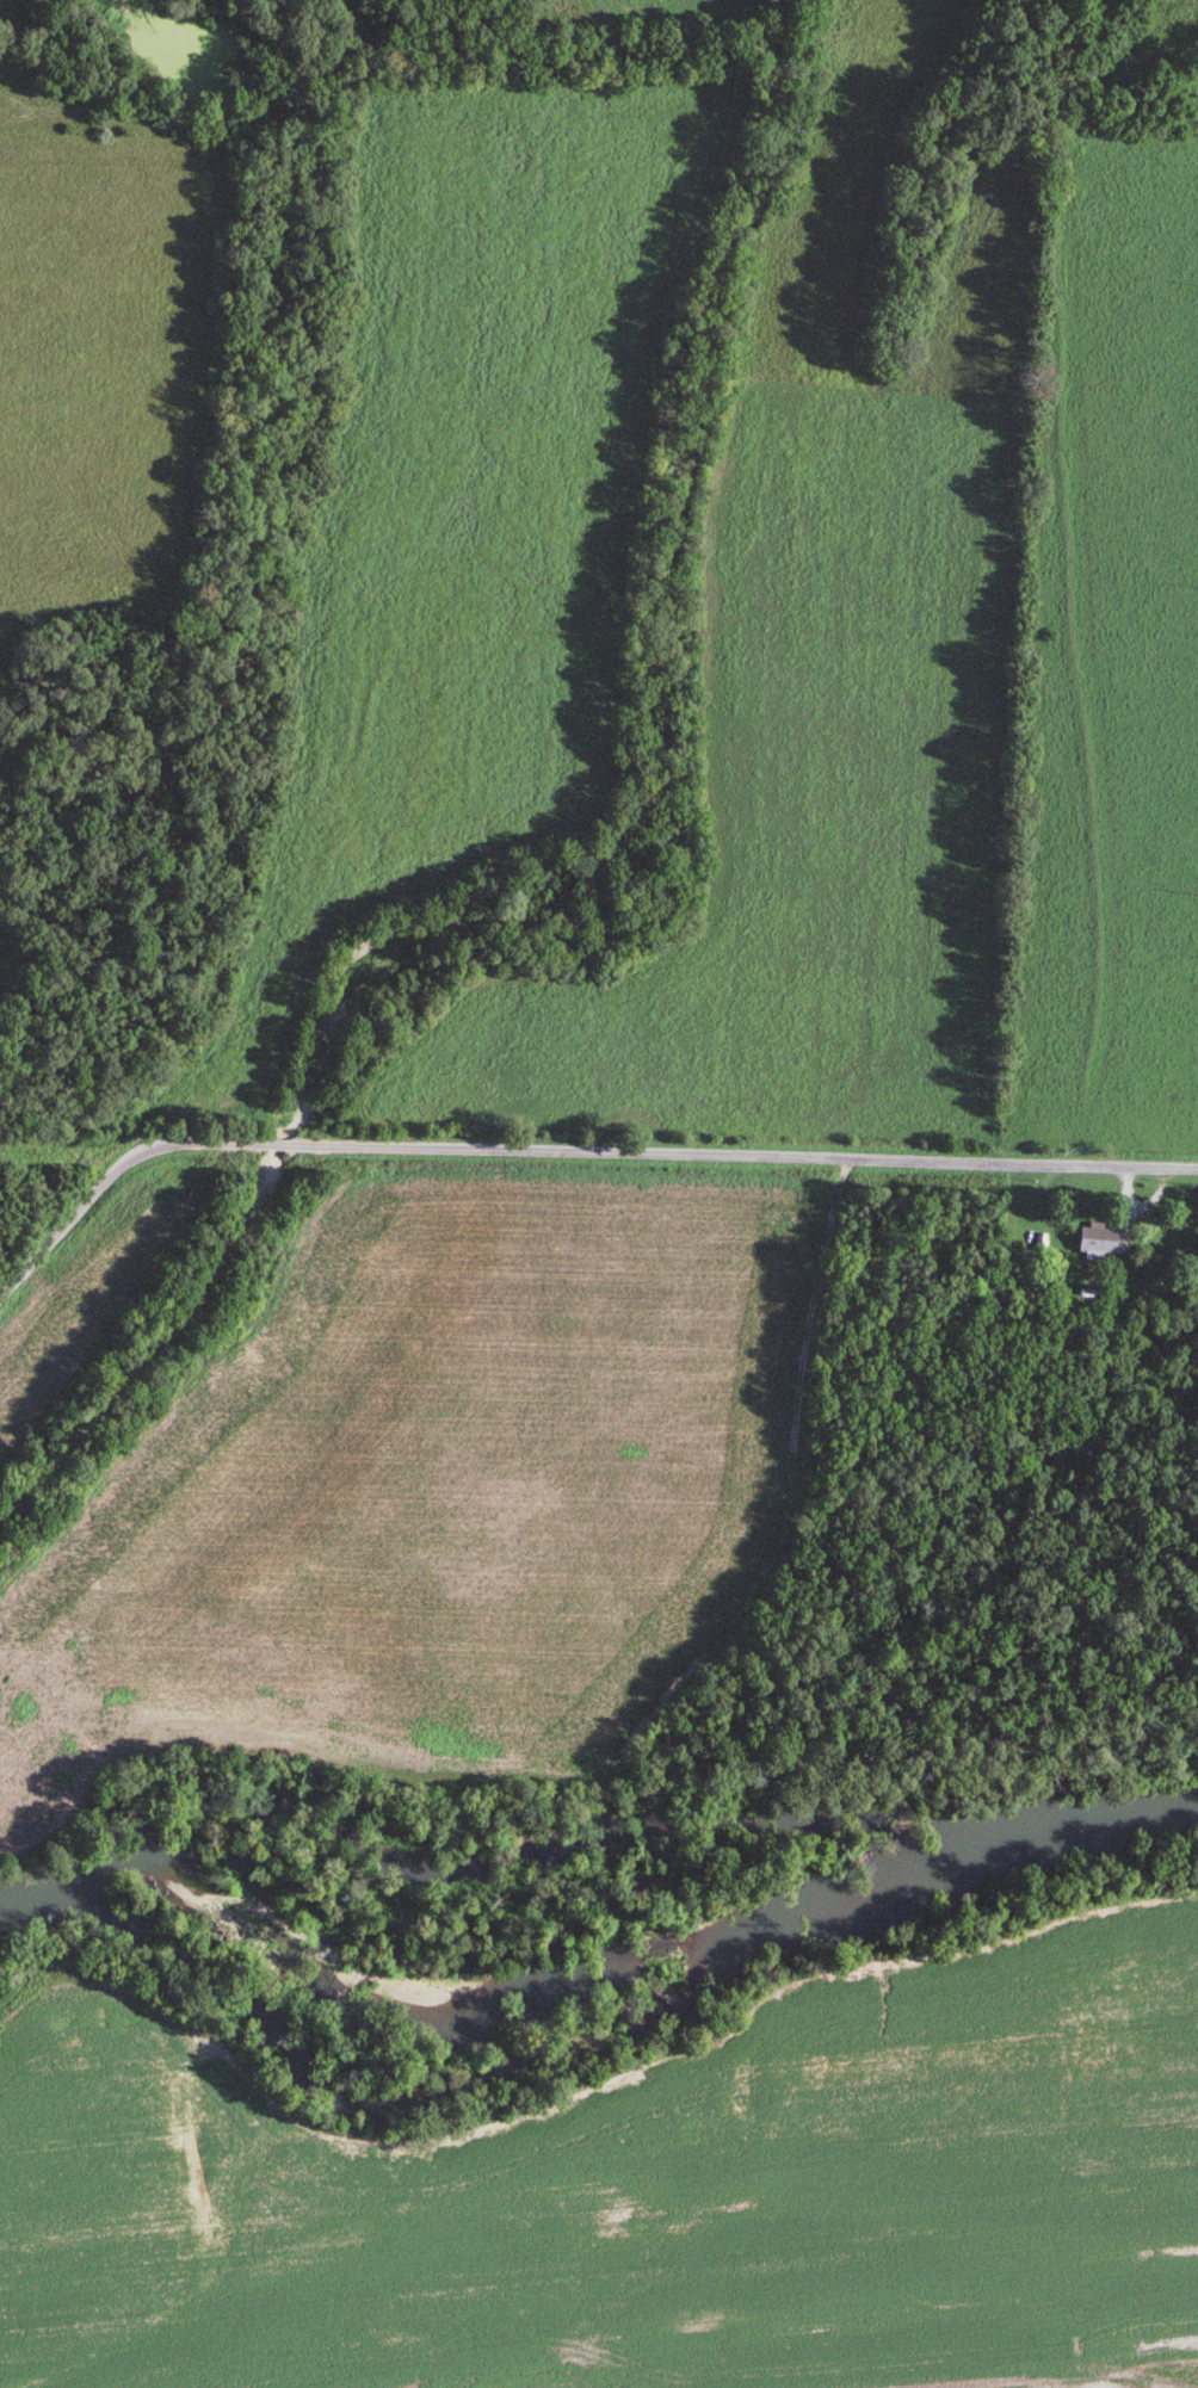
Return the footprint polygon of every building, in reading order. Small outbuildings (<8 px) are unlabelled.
[(1084,1223),(1082,1257),(1110,1258),(1110,1252),(1129,1253),(1130,1226),(1084,1223)]
